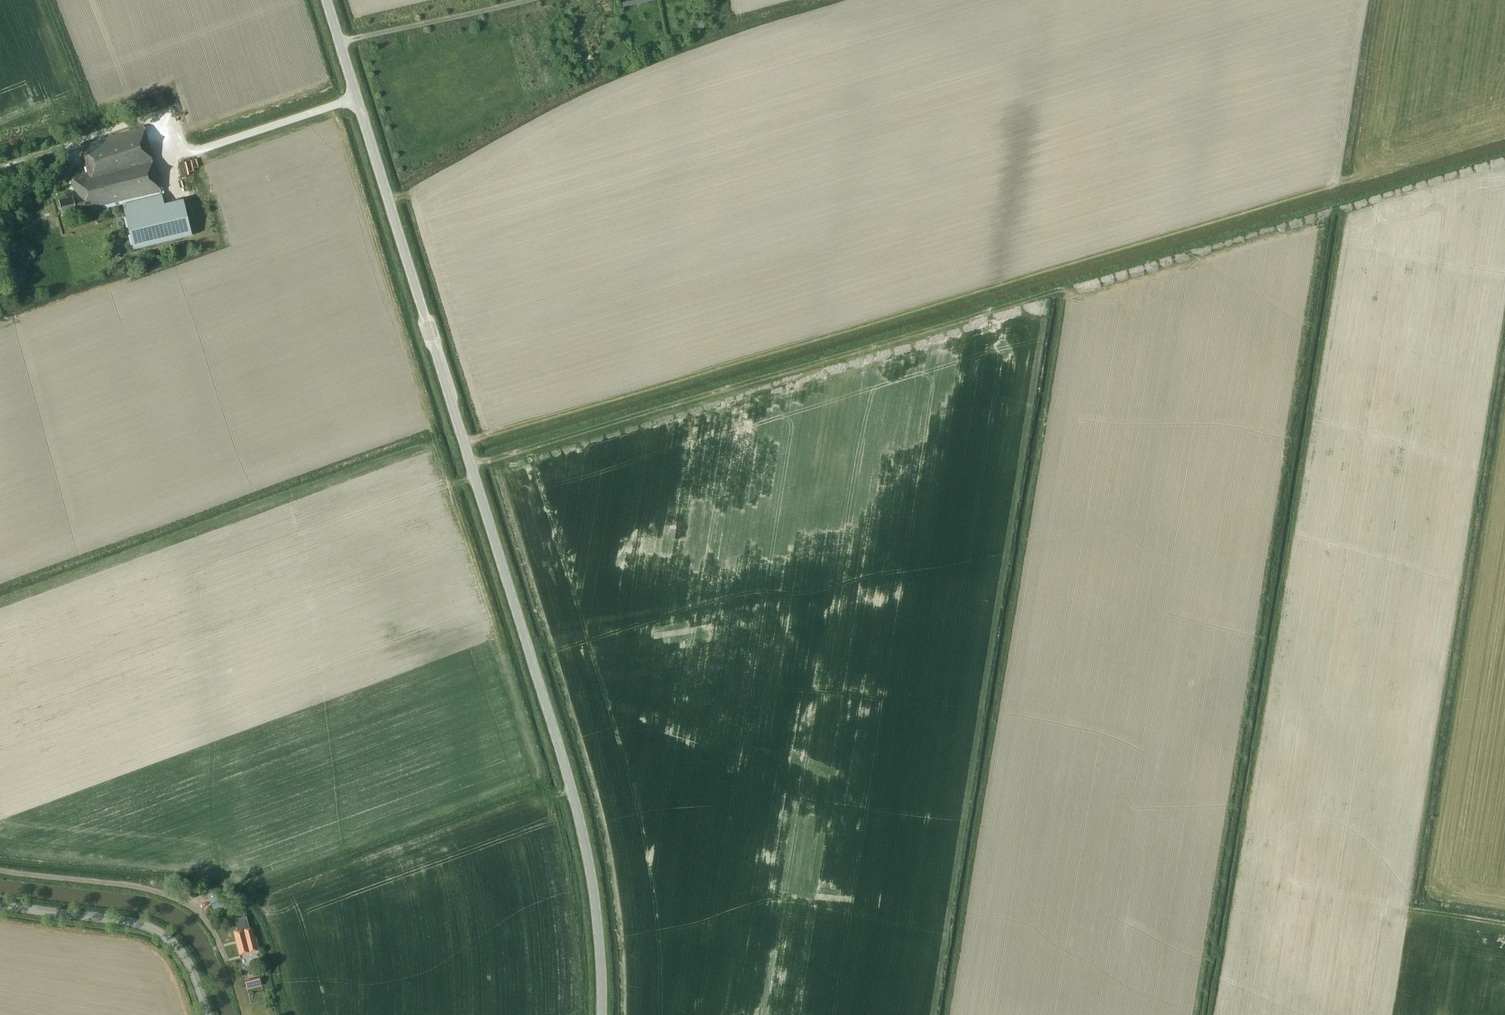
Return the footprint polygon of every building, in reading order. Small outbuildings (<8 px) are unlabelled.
[(161,193),(144,125),(81,147),(88,173),(70,177),(73,191),(65,193),(66,198),(58,200),(62,215),(89,208),(90,212),(95,211),(94,210),(161,193)] [(183,202),(125,216),(133,251),(192,237),(183,202)] [(224,905),(219,894),(209,899),(213,910),(224,905)] [(237,929),(249,927),(247,916),(235,919),(237,929)] [(253,937),(251,927),(249,927),(237,929),(234,930),(239,954),(258,950),(255,937),(253,937)] [(247,989),(262,986),(260,978),(245,982),(247,989)]
